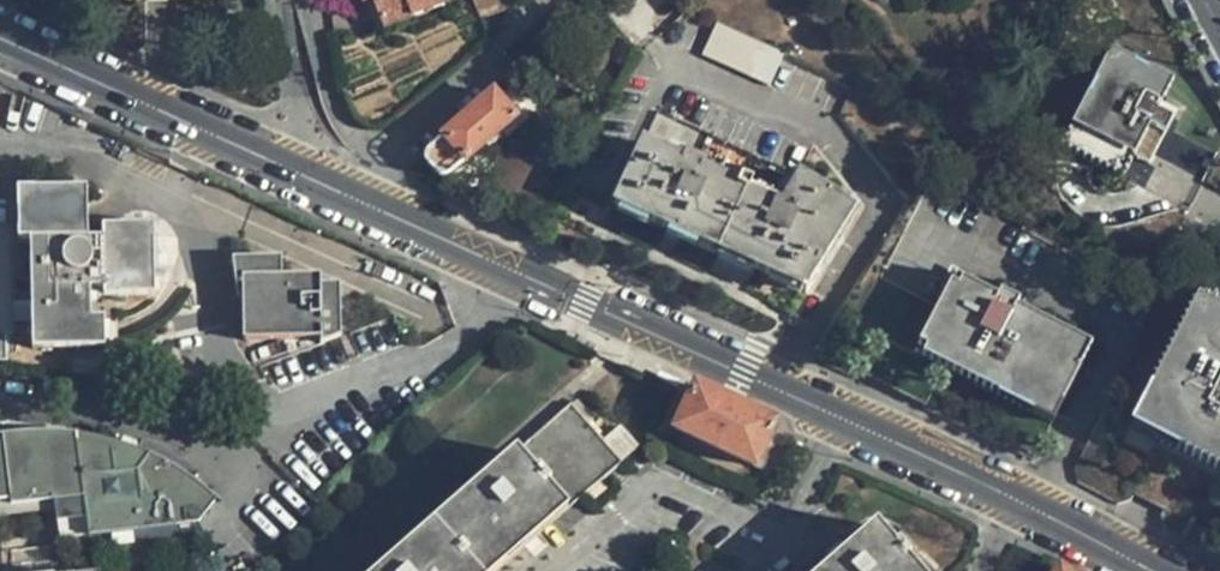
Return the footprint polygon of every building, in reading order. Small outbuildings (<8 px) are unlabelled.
[(445,0),(362,0),(365,7),(375,3),(388,33),(448,9),(445,0)] [(764,95),(781,61),(714,27),(697,62),(764,95)] [(1139,169),(1148,146),(1160,113),(1177,119),(1187,95),(1170,89),(1179,64),(1113,38),(1072,144),(1139,169)] [(518,126),(492,96),(423,157),(435,172),(440,177),(443,178),(445,180),(461,166),(466,171),(518,126)] [(1160,113),(1148,146),(1164,153),(1177,119),(1160,113)] [(806,295),(856,209),(796,179),(779,211),(745,196),(747,191),(738,186),(735,192),(699,175),(701,171),(679,161),(677,165),(641,149),(613,211),(806,295)] [(155,292),(153,220),(103,221),(103,234),(90,234),(88,193),(15,195),(16,246),(28,246),(31,351),(101,349),(100,314),(91,315),(90,285),(102,284),(102,294),(155,292)] [(278,256),(229,254),(232,294),(238,295),(236,336),(313,340),(312,346),(333,339),(336,281),(278,280),(278,256)] [(997,302),(1001,294),(957,273),(947,292),(978,308),(985,296),(997,302)] [(1021,304),(1001,294),(997,302),(985,296),(978,308),(947,292),(913,358),(945,375),(1052,429),(1093,349),(1018,311),(1021,304)] [(1195,294),(1128,433),(1219,477),(1219,298),(1216,304),(1195,294)] [(693,387),(689,393),(770,431),(773,425),(693,387)] [(675,426),(689,393),(681,389),(665,422),(675,426)] [(770,431),(689,393),(675,426),(671,433),(752,470),(755,462),(770,431)] [(558,476),(578,497),(625,454),(605,433),(589,447),(559,415),(529,443),(551,467),(554,464),(562,472),(558,476)] [(780,436),(770,431),(755,462),(765,467),(780,436)] [(48,508),(77,506),(79,525),(80,544),(191,529),(211,507),(186,485),(157,465),(131,453),(108,444),(69,435),(41,432),(16,433),(0,435),(0,512),(48,508)] [(578,497),(558,476),(562,472),(554,464),(551,467),(529,443),(383,570),(495,570),(578,497)] [(77,506),(48,508),(49,518),(50,528),(79,525),(77,506)] [(48,508),(0,512),(0,522),(49,518),(48,508)] [(912,566),(916,561),(905,547),(898,552),(881,532),(835,570),(916,570),(912,566)]
